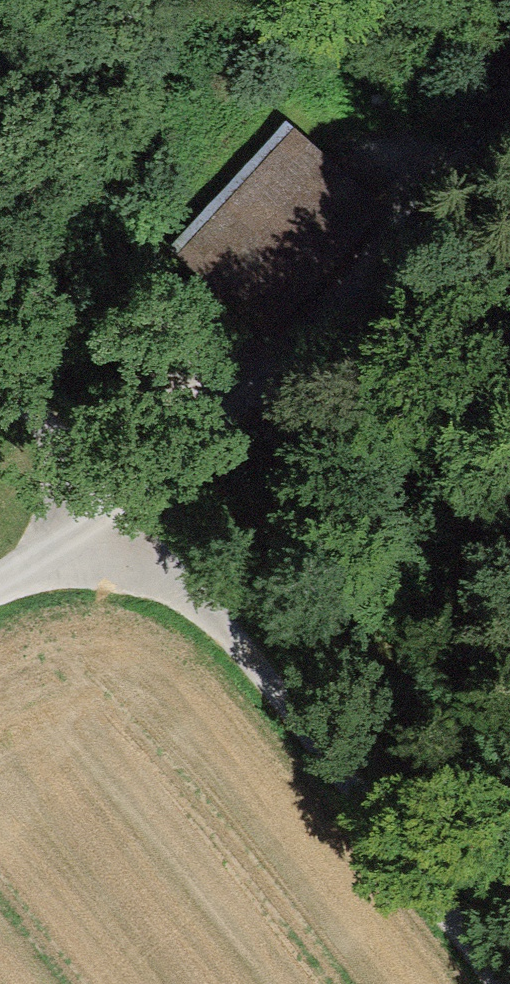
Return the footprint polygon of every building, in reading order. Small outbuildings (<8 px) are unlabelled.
[(279,124),(152,259),(249,349),(377,212),(279,124)]
